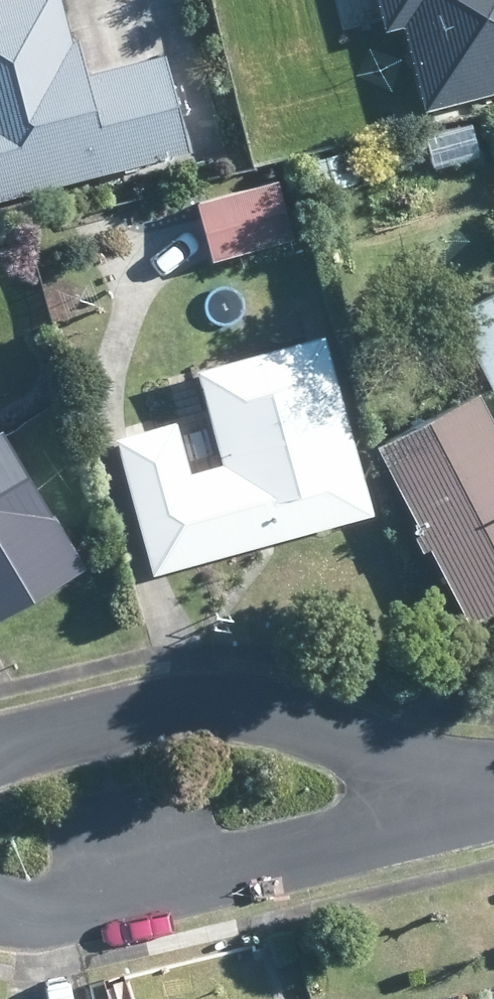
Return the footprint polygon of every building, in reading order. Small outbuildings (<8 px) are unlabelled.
[(67,0),(4,0),(0,1),(0,201),(189,153),(166,61),(88,81),(67,0)] [(382,29),(403,24),(424,111),(493,94),(493,0),(375,0),(382,29)] [(438,164),(486,155),(479,124),(432,133),(438,164)] [(220,261),(300,237),(282,178),(208,200),(202,202),(217,251),(220,261)] [(461,313),(493,378),(493,297),(461,313)] [(275,543),(381,514),(332,336),(205,370),(230,464),(197,474),(183,419),(129,434),(122,435),(160,574),(262,546),(275,543)] [(487,393),(387,446),(477,621),(493,612),(493,406),(487,393)] [(1,626),(92,571),(10,430),(0,436),(0,623),(1,626)]
